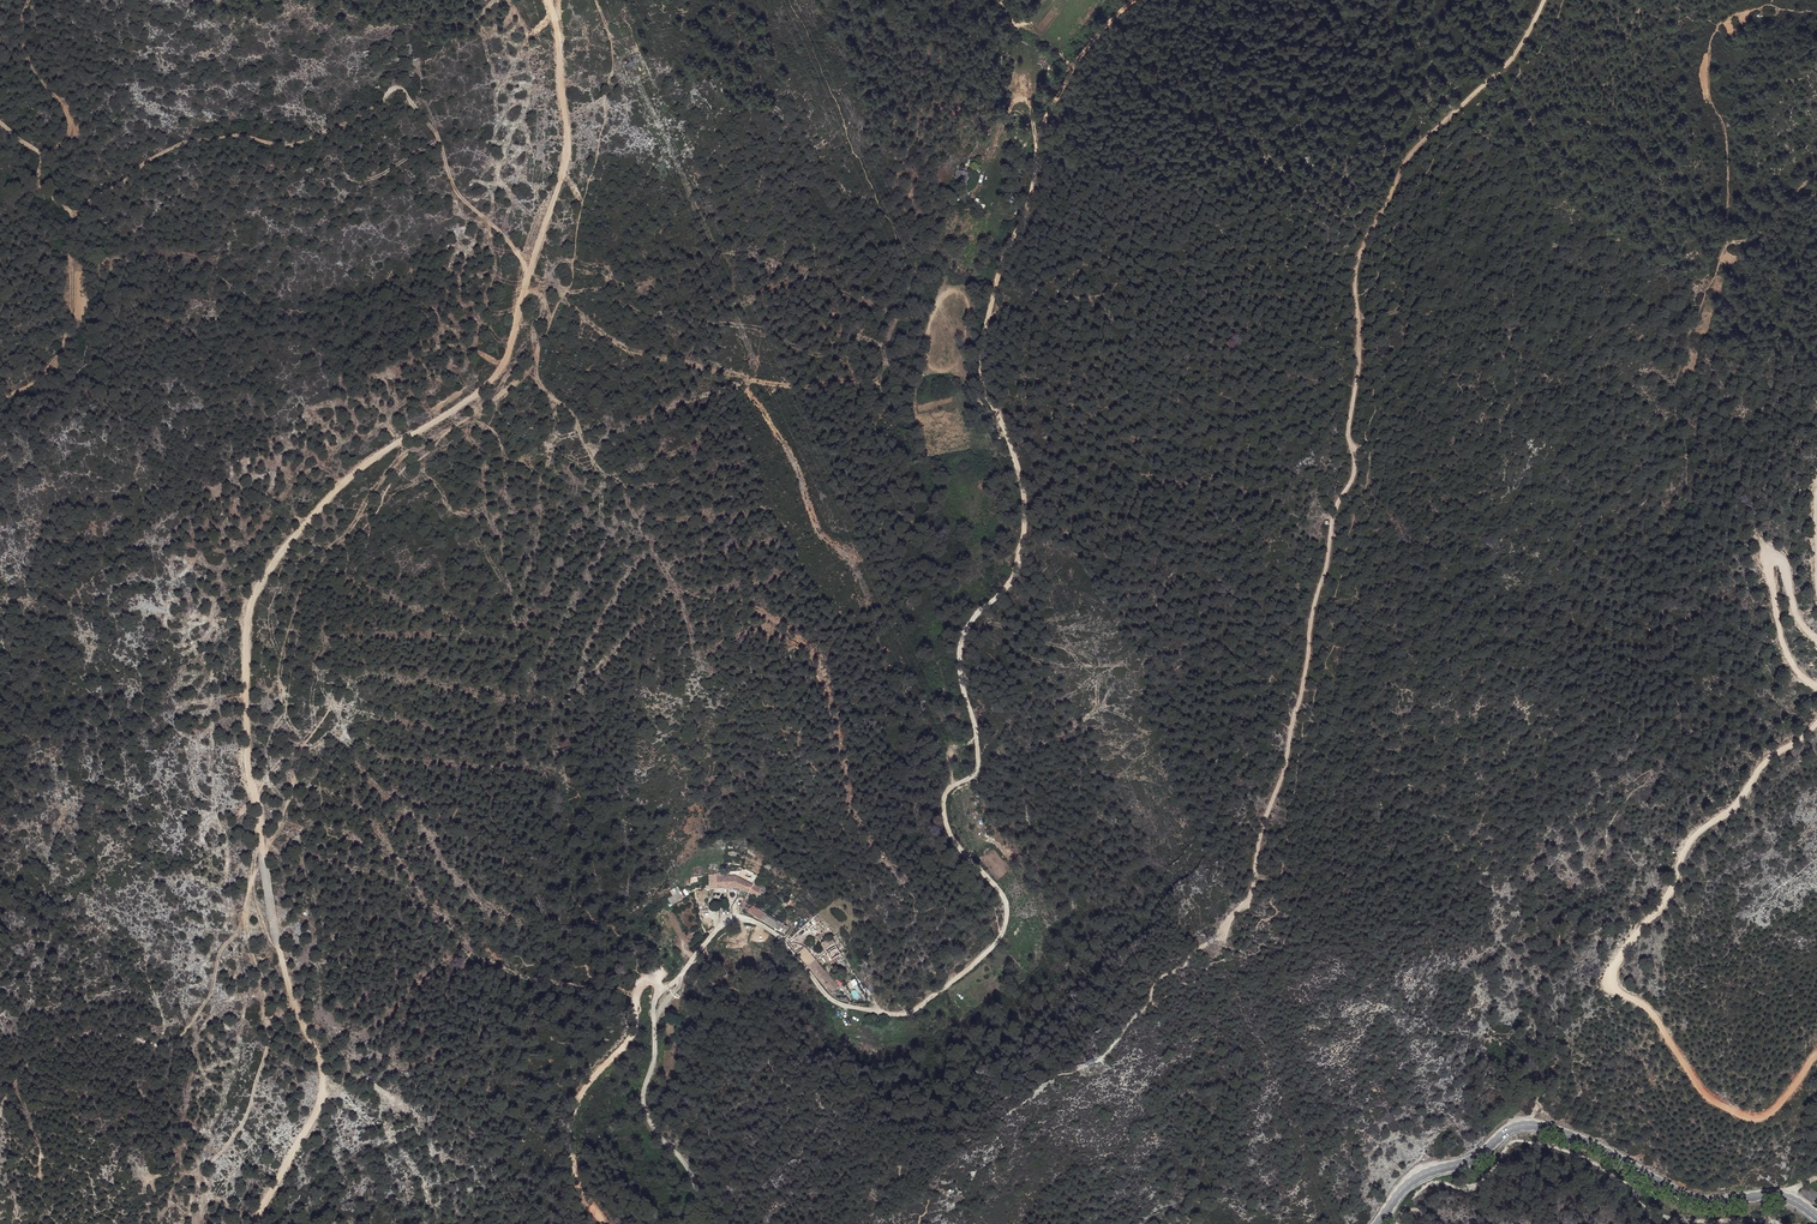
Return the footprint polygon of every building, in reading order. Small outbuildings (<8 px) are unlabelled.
[(955,181),(968,183),(970,171),(958,169),(955,181)] [(703,846),(693,847),(694,855),(703,854),(703,846)] [(720,861),(700,863),(702,874),(721,873),(744,880),(746,871),(720,861)] [(670,890),(672,895),(667,898),(671,905),(689,894),(686,890),(682,893),(678,886),(670,890)] [(748,902),(737,896),(736,900),(755,909),(758,905),(748,900),(748,902)] [(832,934),(823,918),(817,921),(827,937),(832,934)] [(784,939),(812,973),(820,966),(792,933),(784,939)] [(821,941),(827,954),(823,956),(827,963),(843,956),(833,936),(821,941)]
